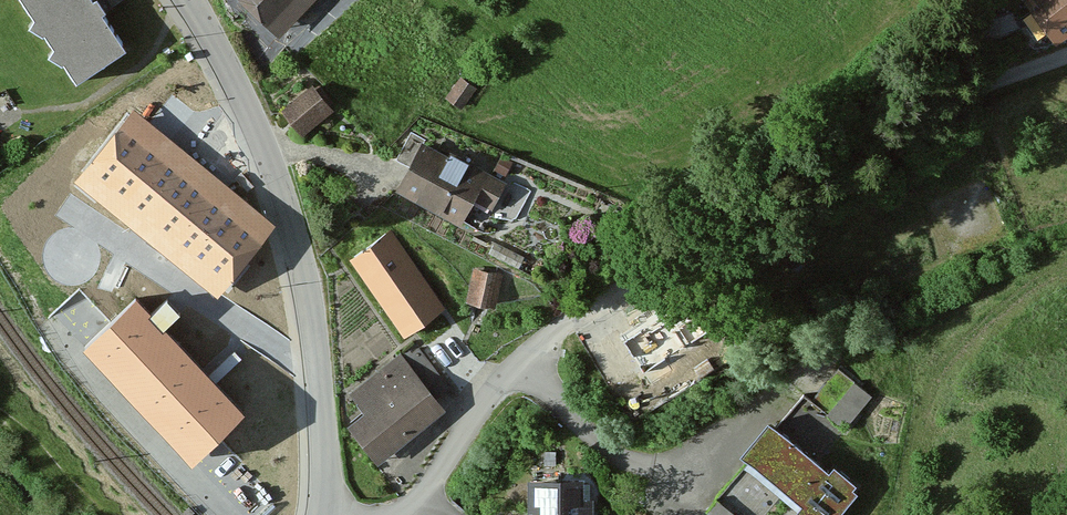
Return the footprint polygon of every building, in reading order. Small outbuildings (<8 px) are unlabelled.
[(69,85),(125,51),(93,0),(17,0),(69,85)] [(275,41),(317,0),(234,0),(275,41)] [(1045,44),(1066,30),(1066,0),(1017,0),(1045,44)] [(299,91),(275,113),(294,134),(318,113),(299,91)] [(272,225),(126,115),(45,221),(149,299),(173,267),(215,300),(272,225)] [(499,183),(421,142),(392,198),(452,230),(465,206),(482,215),(499,183)] [(446,307),(391,230),(351,258),(405,336),(446,307)] [(493,280),(470,272),(458,309),(481,317),(493,280)] [(691,360),(659,307),(611,336),(642,389),(691,360)] [(213,357),(184,336),(163,365),(192,385),(213,357)] [(345,431),(376,468),(446,410),(400,355),(348,398),(363,416),(345,431)] [(252,389),(226,369),(205,396),(231,416),(252,389)] [(760,426),(733,460),(742,467),(704,514),(768,514),(777,504),(791,514),(838,514),(855,492),(820,465),(872,400),(838,373),(813,405),(802,397),(772,436),(760,426)] [(587,487),(519,487),(519,514),(587,514),(587,487)]
